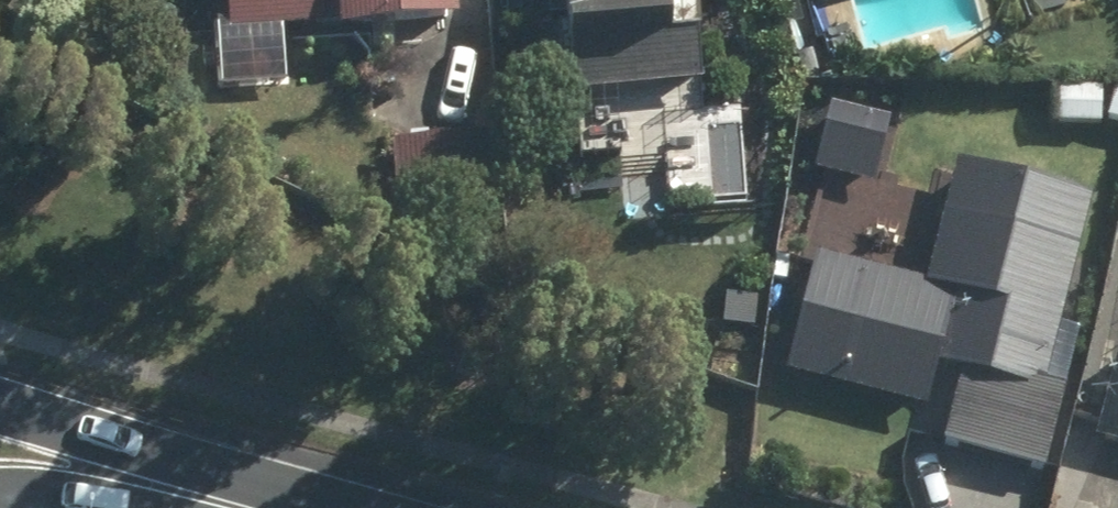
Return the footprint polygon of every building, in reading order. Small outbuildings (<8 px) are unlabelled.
[(235,28),(351,21),(351,30),(472,22),(471,0),(234,0),(235,28)] [(708,0),(580,0),(588,92),(715,81),(708,0)] [(830,80),(913,62),(899,0),(812,0),(830,80)] [(1050,126),(1117,127),(1117,83),(1051,82),(1050,126)] [(900,115),(832,109),(826,183),(894,188),(900,115)] [(504,221),(499,132),(398,139),(404,228),(504,221)] [(1094,200),(967,163),(931,287),(825,256),(791,375),(954,422),(945,452),(1053,483),(1099,322),(1062,311),(1094,200)] [(1102,435),(1117,439),(1117,367),(1102,435)]
